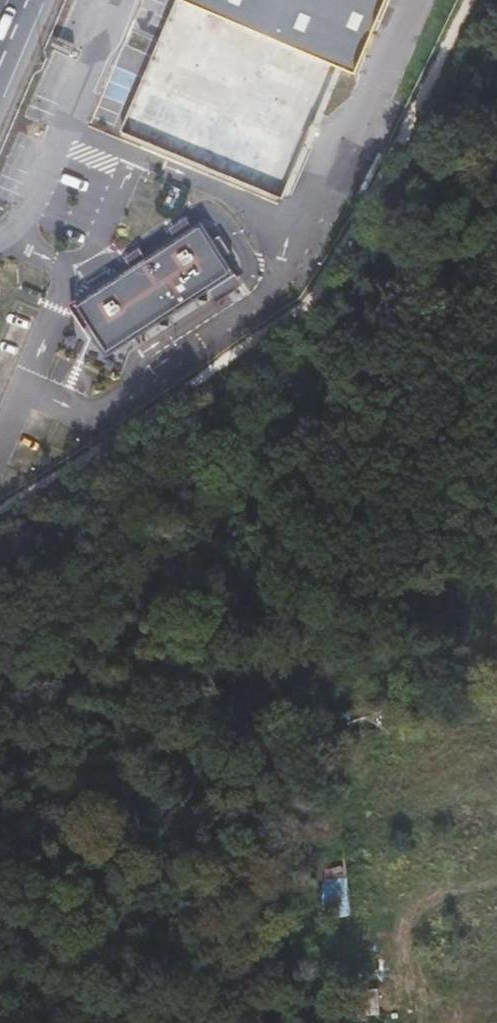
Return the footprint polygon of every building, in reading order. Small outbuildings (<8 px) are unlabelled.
[(180,1),(340,68),(359,76),(392,0),(181,0),(180,1)] [(340,68),(175,1),(120,133),(283,200),(340,68)] [(201,228),(75,310),(80,317),(106,356),(232,275),(201,228)] [(352,910),(347,865),(326,867),(331,912),(352,910)]
